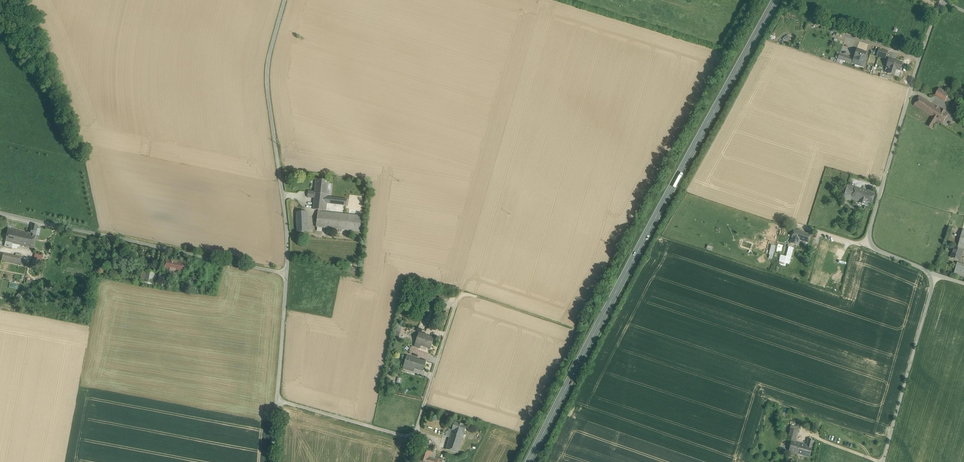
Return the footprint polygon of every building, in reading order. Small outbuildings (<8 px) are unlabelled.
[(866,52),(857,49),(854,56),(863,59),(866,52)] [(887,51),(879,49),(877,56),(885,58),(887,51)] [(854,58),(839,54),(838,59),(852,63),(854,58)] [(854,56),(854,57),(854,58),(852,63),(855,64),(856,63),(859,65),(859,66),(863,67),(865,60),(863,59),(854,56)] [(894,59),(889,58),(888,62),(887,62),(886,62),(886,63),(886,64),(887,64),(886,69),(888,70),(888,73),(894,75),(896,69),(900,70),(902,62),(893,60),(894,59)] [(948,94),(940,89),(936,95),(945,100),(948,94)] [(938,107),(919,96),(914,105),(933,117),(938,107)] [(948,113),(938,107),(933,117),(937,119),(943,123),(948,113)] [(937,119),(933,117),(928,126),(932,128),(937,119)] [(328,180),(316,179),(315,192),(315,193),(327,194),(328,180)] [(855,187),(847,185),(843,198),(851,200),(855,187)] [(863,190),(855,187),(851,200),(862,204),(862,205),(863,205),(863,204),(865,205),(866,201),(860,199),(863,190)] [(874,194),(863,190),(860,199),(866,201),(871,203),(874,194)] [(327,194),(315,193),(314,198),(313,209),(318,210),(321,210),(326,210),(327,203),(347,205),(347,200),(327,197),(327,194)] [(357,216),(321,212),(321,210),(318,210),(317,227),(356,231),(357,216)] [(307,211),(296,212),(297,232),(308,232),(307,211)] [(37,225),(32,224),(31,232),(28,232),(28,233),(35,235),(37,225)] [(26,233),(8,229),(6,241),(12,243),(20,245),(21,241),(24,242),(26,233)] [(794,229),(790,243),(799,245),(800,240),(798,240),(800,231),(794,229)] [(810,234),(800,231),(798,240),(800,240),(808,243),(810,234)] [(28,233),(26,233),(24,242),(21,241),(20,245),(32,247),(35,235),(28,233)] [(958,249),(954,248),(951,258),(960,260),(963,250),(962,250),(958,249)] [(15,256),(3,253),(1,260),(14,263),(15,256)] [(40,265),(42,255),(34,253),(32,264),(40,265)] [(187,263),(166,259),(165,269),(169,270),(177,272),(185,273),(187,263)] [(958,263),(954,274),(963,278),(963,265),(958,263)] [(159,272),(147,271),(145,282),(157,284),(159,272)] [(434,338),(419,333),(415,343),(430,348),(434,338)] [(426,362),(407,356),(403,368),(413,371),(414,368),(423,371),(426,362)] [(467,425),(455,422),(449,437),(462,441),(467,425)] [(799,427),(791,425),(786,439),(792,441),(795,442),(797,435),(799,427)] [(462,441),(449,437),(446,449),(458,453),(462,441)] [(795,442),(792,441),(789,451),(797,453),(809,457),(813,441),(809,439),(807,445),(795,442)] [(422,449),(418,461),(429,461),(431,456),(432,452),(422,449)]
